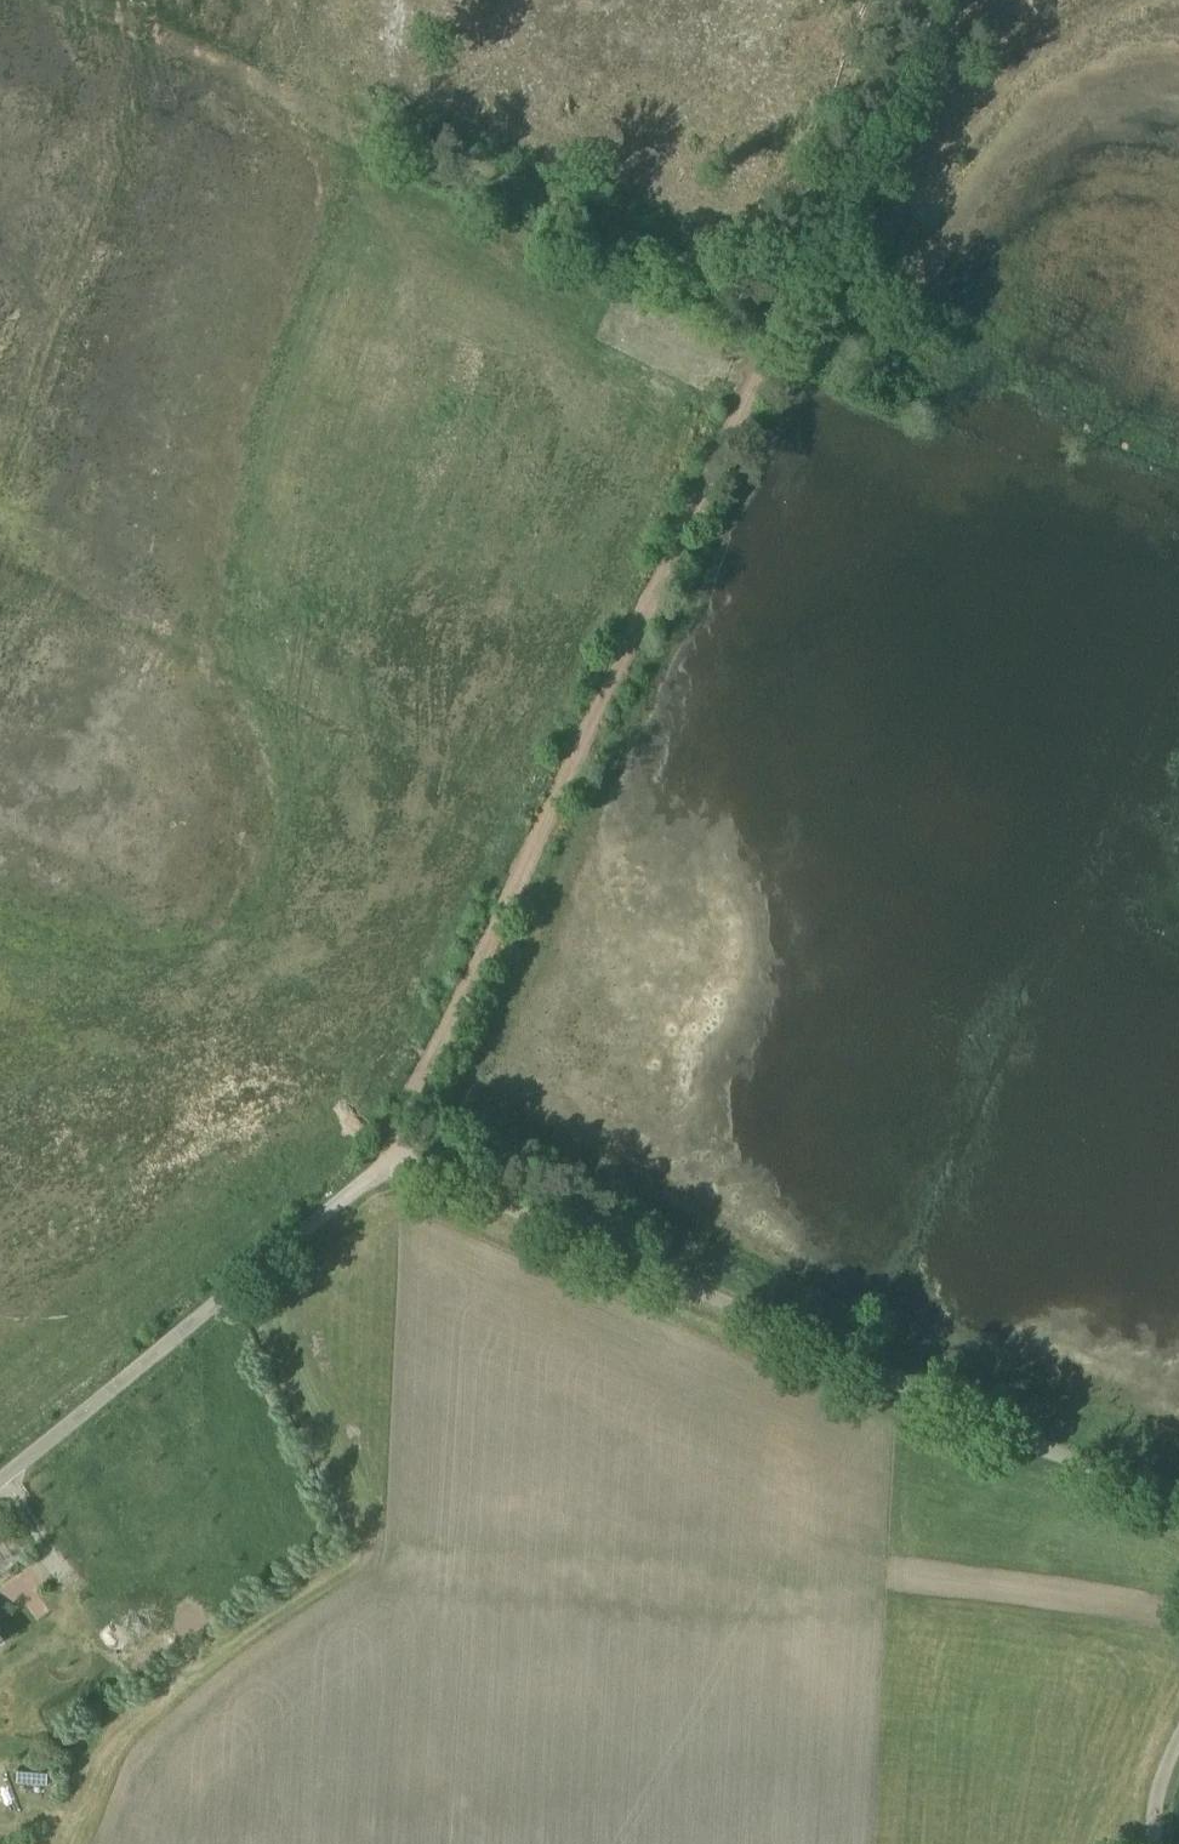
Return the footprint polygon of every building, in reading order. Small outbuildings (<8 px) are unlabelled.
[(23,1764),(23,1786),(54,1786),(53,1763),(23,1764)]
